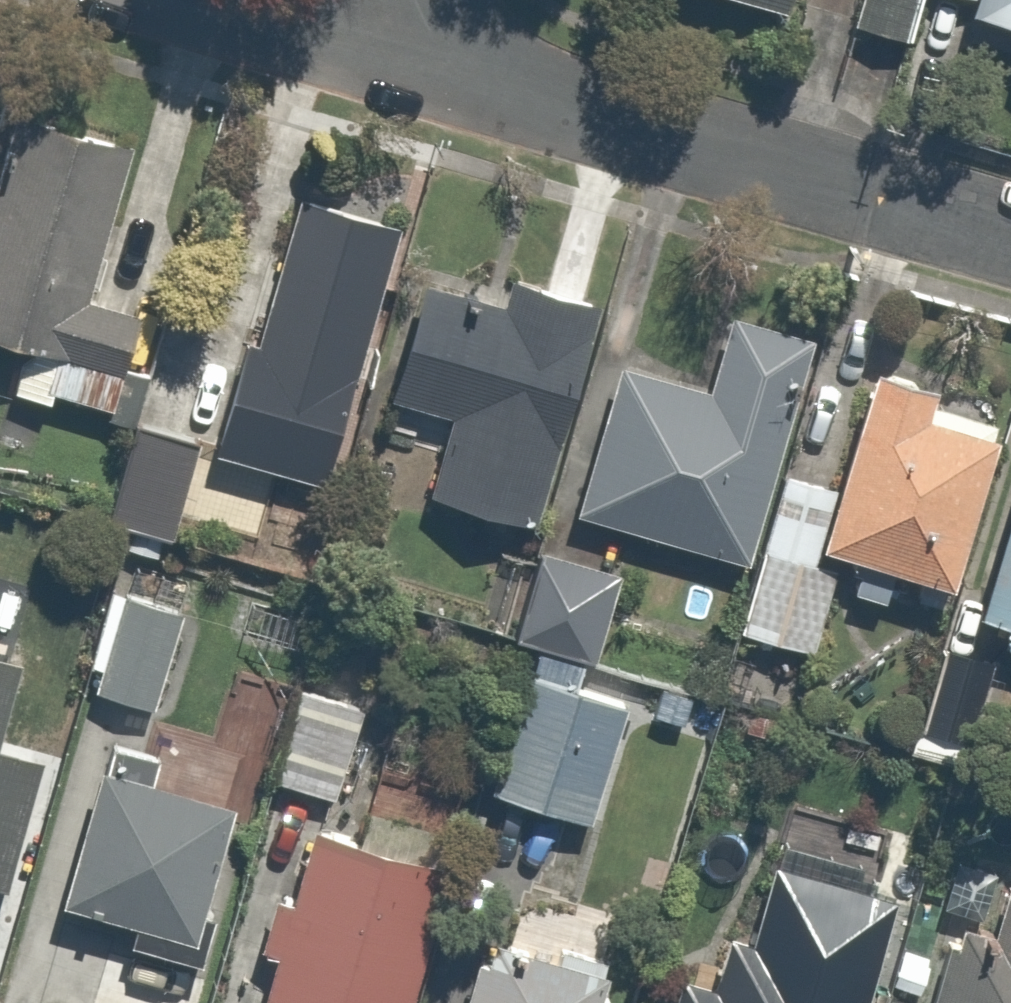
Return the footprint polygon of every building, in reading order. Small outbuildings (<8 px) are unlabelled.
[(778,12),(782,0),(736,0),(778,12)] [(843,27),(891,42),(904,0),(851,0),(843,27)] [(957,3),(1010,19),(1010,0),(958,0),(957,3)] [(127,302),(73,287),(120,122),(6,90),(0,111),(0,334),(14,338),(0,388),(0,393),(40,404),(45,385),(99,401),(127,302)] [(379,215),(278,189),(210,445),(310,472),(379,215)] [(574,293),(497,271),(486,312),(401,288),(370,400),(429,416),(409,490),(512,519),(574,293)] [(806,335),(723,311),(702,384),(608,357),(562,522),(739,572),(806,335)] [(204,350),(133,332),(112,412),(183,430),(204,350)] [(997,404),(863,361),(805,540),(939,583),(997,404)] [(177,436),(132,427),(109,550),(154,559),(177,436)] [(269,492),(187,466),(168,530),(249,555),(269,492)] [(824,564),(797,557),(817,480),(779,470),(758,547),(740,617),(806,634),(824,564)] [(967,602),(1010,617),(1010,470),(967,602)] [(612,564),(528,540),(501,634),(586,658),(612,564)] [(172,604),(107,588),(83,688),(148,704),(172,604)] [(992,648),(939,633),(912,728),(965,743),(992,648)] [(622,693),(529,665),(490,793),(583,821),(622,693)] [(354,723),(282,702),(260,779),(332,800),(354,723)] [(30,748),(0,742),(0,888),(1,888),(30,748)] [(111,940),(189,964),(205,910),(190,905),(221,802),(89,762),(50,892),(120,913),(111,940)] [(286,896),(258,887),(238,950),(267,959),(256,995),(282,1002),(394,1002),(438,860),(275,810),(265,845),(299,855),(286,896)] [(724,930),(715,963),(701,959),(691,993),(726,1002),(848,1002),(879,896),(769,864),(747,937),(724,930)] [(929,959),(919,1002),(1010,1002),(1010,891),(993,887),(981,935),(929,959)] [(614,992),(589,984),(598,953),(474,918),(450,1002),(611,1002),(614,992)]
